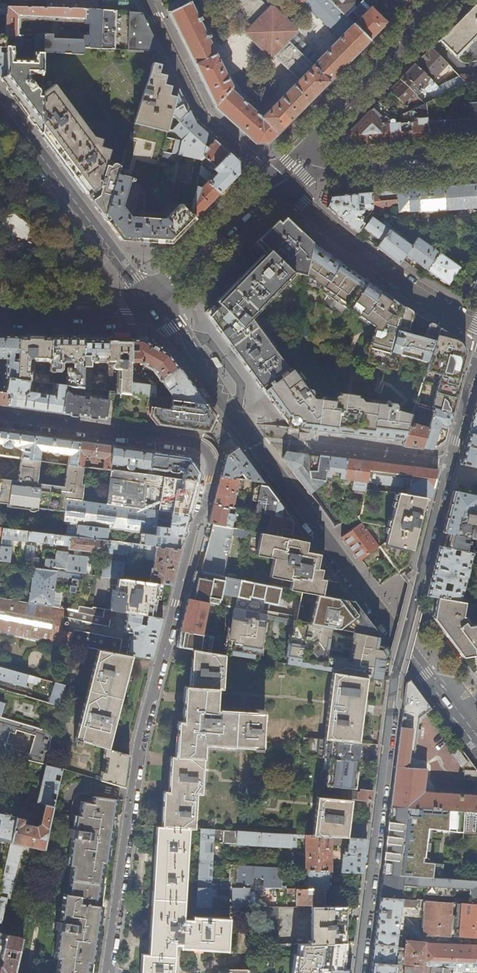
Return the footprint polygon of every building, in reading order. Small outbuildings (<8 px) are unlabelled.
[(97,0),(5,0),(5,4),(5,7),(97,9),(97,0)] [(134,0),(102,0),(102,10),(140,11),(134,0)] [(170,5),(170,6),(167,7),(169,12),(189,2),(194,0),(180,0),(170,5)] [(328,0),(296,0),(299,3),(303,3),(339,38),(313,65),(288,40),(296,32),(296,30),(272,6),(270,6),(268,8),(260,0),(239,0),(238,2),(250,26),(244,32),(244,33),(245,33),(269,57),(271,57),(273,55),(298,80),(261,118),(230,90),(231,89),(231,87),(189,2),(169,12),(168,13),(171,18),(204,85),(215,108),(235,125),(256,144),(268,143),(369,41),(346,17),(328,0)] [(346,17),(357,6),(351,0),(328,0),(346,17)] [(387,23),(370,8),(369,9),(362,1),(357,6),(346,17),(369,41),(379,31),(387,23)] [(476,34),(476,2),(461,19),(440,40),(456,55),(457,55),(458,57),(473,42),(471,40),(476,34)] [(6,47),(6,74),(0,79),(13,96),(20,105),(40,133),(42,132),(42,93),(39,93),(40,91),(40,90),(39,89),(38,88),(37,88),(31,81),(30,80),(31,74),(41,74),(40,76),(42,76),(43,52),(83,54),(84,48),(99,48),(101,10),(97,9),(5,7),(5,14),(5,35),(5,47),(6,47)] [(152,36),(140,11),(102,10),(101,10),(99,48),(160,51),(152,36)] [(447,64),(432,48),(416,65),(431,80),(447,64)] [(169,128),(176,97),(165,75),(155,53),(134,119),(169,128)] [(438,87),(431,80),(416,65),(390,91),(405,106),(411,99),(419,107),(423,105),(427,103),(445,95),(438,87)] [(459,76),(460,77),(467,84),(471,82),(471,83),(476,81),(476,74),(459,76)] [(445,95),(467,84),(460,77),(438,87),(445,95)] [(93,136),(54,84),(42,93),(42,132),(40,133),(58,156),(83,190),(86,194),(99,186),(107,160),(106,160),(110,150),(100,147),(102,139),(93,136)] [(171,129),(189,110),(182,96),(178,89),(176,97),(169,128),(171,129)] [(396,117),(379,102),(373,108),(383,119),(387,115),(392,119),(396,117)] [(468,103),(469,119),(428,122),(429,138),(458,136),(476,134),(476,102),(468,103)] [(429,138),(428,122),(427,103),(423,105),(424,118),(415,119),(416,122),(411,123),(411,139),(427,138),(429,138)] [(383,124),(392,119),(387,115),(383,119),(373,108),(349,132),(355,144),(383,142),(386,141),(383,124)] [(193,118),(189,110),(171,129),(180,138),(196,123),(195,123),(193,118)] [(411,123),(410,111),(396,117),(392,119),(383,124),(386,141),(390,141),(395,141),(411,139),(411,123)] [(205,145),(207,134),(203,129),(196,123),(180,138),(179,139),(174,138),(170,152),(182,155),(202,160),(202,158),(205,146),(205,145)] [(180,138),(171,129),(169,128),(167,136),(174,138),(179,139),(180,138)] [(207,147),(214,140),(207,134),(205,145),(207,147)] [(231,155),(214,140),(207,147),(205,145),(205,146),(202,158),(204,159),(205,158),(211,163),(208,167),(212,171),(213,170),(217,173),(214,176),(210,172),(209,173),(201,165),(199,173),(207,181),(219,193),(233,179),(238,174),(238,161),(231,155)] [(181,161),(182,155),(170,152),(164,151),(163,156),(181,161)] [(103,217),(117,173),(119,168),(107,160),(99,186),(86,194),(89,198),(103,217)] [(194,219),(190,215),(179,204),(165,219),(129,216),(121,205),(129,181),(131,181),(133,181),(134,178),(117,173),(103,217),(109,226),(120,240),(170,243),(189,225),(194,219)] [(219,193),(207,181),(201,187),(200,187),(201,183),(197,182),(190,215),(194,219),(210,203),(219,193)] [(468,185),(443,187),(445,210),(476,208),(476,184),(468,185)] [(445,210),(443,187),(429,188),(417,189),(419,211),(419,212),(445,210)] [(419,211),(417,189),(406,190),(396,191),(397,207),(398,212),(419,211)] [(397,207),(396,191),(387,191),(370,192),(371,209),(397,207)] [(371,209),(370,192),(358,193),(330,195),(326,207),(343,222),(356,233),(363,223),(358,220),(361,217),(358,215),(358,214),(358,213),(359,212),(360,212),(361,212),(362,211),(362,209),(371,209)] [(389,230),(396,220),(395,220),(384,217),(380,223),(371,216),(363,227),(372,234),(381,241),(389,230)] [(249,318),(293,274),(305,276),(312,242),(311,242),(297,228),(291,226),(284,224),(276,225),(272,225),(258,240),(269,252),(262,259),(217,304),(220,307),(208,316),(232,349),(260,387),(267,382),(268,384),(272,381),(270,379),(285,368),(249,318)] [(406,254),(410,247),(389,230),(381,241),(376,247),(388,256),(399,264),(402,260),(406,254)] [(439,253),(417,238),(410,247),(406,254),(410,257),(421,265),(428,270),(439,253)] [(328,254),(312,242),(305,276),(311,277),(311,280),(312,282),(320,288),(323,290),(331,295),(336,298),(344,304),(342,307),(348,312),(354,316),(368,327),(374,331),(369,344),(367,344),(364,353),(366,355),(365,362),(374,365),(374,368),(384,371),(385,367),(386,368),(391,352),(403,308),(390,298),(328,254)] [(460,268),(439,253),(428,270),(434,274),(449,284),(460,268)] [(60,277),(60,269),(46,269),(45,277),(60,277)] [(320,288),(312,282),(310,285),(318,291),(320,288)] [(331,295),(323,290),(321,293),(329,299),(331,295)] [(344,304),(336,298),(333,302),(342,308),(342,307),(344,304)] [(427,363),(438,327),(420,317),(403,308),(391,352),(398,354),(399,350),(400,346),(421,351),(420,352),(418,360),(427,363)] [(368,327),(354,316),(352,319),(366,329),(368,327)] [(462,363),(464,355),(458,338),(445,331),(438,327),(427,363),(415,403),(452,414),(463,374),(460,369),(462,363)] [(18,336),(0,336),(0,358),(6,358),(6,378),(16,379),(18,336)] [(50,362),(51,337),(32,336),(18,336),(16,379),(31,381),(31,373),(29,373),(30,358),(33,358),(33,360),(34,360),(34,362),(50,362)] [(83,366),(83,337),(63,337),(51,337),(50,362),(49,376),(49,383),(50,383),(53,384),(55,384),(56,384),(56,372),(60,372),(63,370),(63,363),(72,363),(72,367),(69,367),(67,369),(66,386),(69,386),(82,388),(83,366)] [(106,364),(107,338),(96,338),(86,338),(83,337),(83,366),(90,366),(90,364),(106,364)] [(130,365),(131,339),(111,338),(107,338),(106,364),(106,391),(112,392),(113,369),(116,369),(116,392),(130,394),(130,368),(130,365)] [(172,360),(168,354),(142,339),(136,339),(131,339),(130,365),(134,365),(134,362),(138,362),(144,365),(138,375),(130,368),(130,394),(156,398),(157,392),(158,381),(177,367),(172,360)] [(394,370),(398,354),(391,352),(386,368),(394,370)] [(182,373),(177,367),(158,381),(157,392),(163,384),(168,390),(166,391),(168,393),(169,392),(172,396),(171,400),(172,400),(205,404),(189,383),(182,373)] [(390,439),(404,441),(412,414),(414,409),(404,408),(405,404),(402,399),(395,398),(392,401),(378,400),(378,403),(361,401),(358,397),(358,395),(334,392),(334,395),(330,398),(320,396),(317,399),(310,398),(297,379),(292,372),(289,368),(285,368),(284,371),(272,381),(268,384),(262,389),(272,403),(285,421),(287,419),(290,423),(288,425),(287,425),(287,426),(286,428),(286,429),(287,430),(288,431),(290,432),(290,431),(291,431),(292,431),(293,430),(293,428),(294,425),(299,426),(298,429),(333,433),(390,439)] [(272,381),(284,371),(285,368),(270,379),(272,381)] [(300,377),(295,370),(292,372),(297,379),(300,377)] [(31,392),(33,381),(31,381),(16,379),(6,378),(2,377),(2,380),(7,381),(5,390),(0,390),(0,393),(9,394),(8,401),(7,406),(33,410),(61,414),(65,385),(56,384),(55,384),(53,384),(52,394),(31,392)] [(104,420),(107,401),(90,398),(90,395),(85,394),(84,398),(73,396),(72,397),(69,393),(69,386),(66,386),(65,385),(61,414),(80,416),(104,420)] [(7,406),(8,401),(9,394),(0,393),(0,390),(0,405),(7,406)] [(474,409),(468,433),(476,435),(476,399),(474,409)] [(209,409),(205,404),(172,400),(171,409),(153,407),(152,416),(158,424),(184,428),(208,432),(215,417),(209,409)] [(449,427),(452,414),(415,403),(414,409),(412,414),(431,420),(422,448),(432,450),(436,436),(440,425),(449,427)] [(422,448),(431,420),(412,414),(404,441),(402,446),(408,446),(422,448)] [(35,435),(9,431),(0,430),(0,443),(2,443),(2,445),(3,446),(5,447),(6,447),(9,448),(10,448),(11,447),(12,446),(12,445),(14,445),(14,446),(22,450),(21,458),(31,459),(35,435)] [(468,433),(465,443),(460,464),(476,467),(476,435),(468,433)] [(75,465),(79,441),(59,438),(35,435),(31,459),(39,460),(40,450),(52,452),(53,454),(55,455),(56,455),(57,454),(58,453),(68,454),(66,464),(67,464),(75,465)] [(110,463),(113,446),(109,446),(79,441),(75,465),(83,466),(84,466),(85,456),(91,457),(91,462),(97,463),(98,457),(104,458),(102,469),(109,470),(110,463)] [(148,475),(151,451),(132,449),(113,446),(110,463),(121,465),(126,465),(127,468),(127,469),(128,470),(129,471),(131,471),(132,470),(133,469),(134,468),(134,466),(139,468),(145,469),(144,475),(148,475)] [(253,468),(237,446),(225,455),(219,476),(234,478),(235,475),(238,475),(242,473),(247,480),(252,481),(263,482),(258,475),(255,475),(256,473),(253,468)] [(194,465),(188,457),(179,455),(151,451),(148,475),(154,476),(155,471),(165,472),(168,471),(170,473),(176,474),(177,472),(181,473),(180,480),(197,482),(200,473),(194,465)] [(325,476),(329,457),(317,455),(306,454),(308,476),(300,465),(303,454),(286,452),(282,458),(309,494),(311,492),(323,484),(325,476)] [(344,479),(347,459),(337,458),(329,457),(325,476),(344,479)] [(14,492),(27,493),(65,498),(81,500),(83,484),(81,483),(83,466),(75,465),(67,464),(66,464),(63,486),(36,482),(39,460),(31,459),(21,458),(20,458),(17,480),(0,477),(0,490),(14,492)] [(403,487),(404,476),(411,477),(407,495),(425,498),(430,499),(437,470),(407,467),(347,459),(344,479),(403,487)] [(197,482),(180,480),(154,476),(148,475),(144,475),(109,470),(104,503),(151,510),(151,507),(154,507),(157,482),(181,485),(180,490),(195,492),(197,482)] [(237,494),(238,491),(235,491),(237,482),(242,483),(241,492),(248,493),(250,493),(252,481),(247,480),(234,478),(219,476),(217,483),(212,505),(236,509),(237,504),(233,504),(235,494),(237,494)] [(280,506),(263,482),(252,481),(250,493),(248,493),(248,495),(268,499),(264,514),(269,515),(290,519),(280,506)] [(423,509),(425,498),(407,495),(366,488),(359,514),(357,516),(358,518),(362,522),(389,527),(385,543),(383,542),(378,545),(384,552),(392,563),(398,571),(408,566),(423,509)] [(7,503),(7,505),(36,509),(37,506),(64,510),(65,498),(27,493),(26,505),(12,503),(14,492),(0,490),(0,502),(7,503)] [(455,491),(453,490),(446,521),(443,532),(448,533),(444,547),(453,549),(460,550),(466,552),(468,547),(469,547),(470,544),(468,544),(469,540),(476,541),(476,495),(455,491)] [(26,505),(27,493),(14,492),(12,503),(26,505)] [(264,514),(268,499),(248,495),(245,511),(264,514)] [(169,528),(171,513),(151,510),(104,503),(81,500),(65,498),(64,510),(62,522),(76,524),(108,528),(140,532),(155,534),(155,527),(169,528)] [(232,527),(234,515),(228,514),(228,511),(235,512),(236,509),(212,505),(210,513),(207,523),(213,524),(232,527)] [(155,527),(155,534),(183,538),(184,535),(188,520),(189,515),(171,513),(169,528),(155,527)] [(302,535),(290,519),(269,515),(267,533),(303,540),(307,541),(302,535)] [(385,543),(389,527),(362,522),(360,523),(341,537),(345,542),(359,561),(378,545),(383,542),(385,543)] [(108,528),(76,524),(74,536),(106,540),(108,528)] [(232,527),(213,524),(210,532),(209,539),(200,572),(223,576),(232,527)] [(27,531),(2,528),(0,548),(0,561),(8,562),(10,548),(12,547),(12,544),(11,542),(10,541),(6,541),(6,538),(11,538),(21,540),(18,557),(20,557),(20,563),(23,564),(25,545),(26,541),(27,531)] [(67,552),(68,536),(27,531),(26,541),(64,545),(64,552),(67,552)] [(155,534),(140,532),(138,544),(154,546),(160,546),(160,547),(180,550),(180,547),(183,538),(155,534)] [(314,560),(315,552),(301,550),(303,540),(267,533),(261,532),(257,555),(274,558),(269,583),(288,587),(288,588),(316,594),(351,600),(328,570),(313,567),(314,560)] [(127,555),(152,560),(154,546),(138,544),(106,540),(74,536),(68,536),(67,552),(65,569),(65,571),(82,573),(88,574),(89,562),(86,561),(87,555),(77,554),(78,549),(106,552),(127,555)] [(33,558),(34,548),(32,545),(25,545),(23,564),(38,565),(38,564),(37,564),(38,558),(33,558)] [(160,546),(154,546),(152,560),(151,567),(150,567),(148,578),(137,577),(137,580),(159,583),(171,585),(175,567),(180,550),(160,547),(160,546)] [(453,549),(444,547),(439,546),(436,560),(427,595),(460,601),(472,553),(466,552),(460,550),(458,556),(452,555),(453,549)] [(65,569),(67,552),(64,552),(55,551),(54,560),(44,559),(44,566),(65,569)] [(121,578),(122,561),(101,559),(99,575),(117,578),(121,578)] [(50,606),(56,570),(34,568),(28,602),(50,606)] [(190,590),(188,599),(218,605),(233,607),(266,614),(276,616),(277,612),(267,610),(269,603),(276,604),(280,587),(223,576),(200,572),(195,571),(190,590)] [(155,604),(159,583),(137,580),(126,579),(123,578),(121,578),(117,578),(115,590),(112,590),(109,610),(123,612),(126,613),(150,616),(151,611),(152,606),(152,604),(155,604)] [(355,631),(377,635),(364,618),(351,600),(316,594),(309,622),(318,624),(328,626),(355,631)] [(427,595),(424,606),(462,657),(476,655),(476,626),(470,627),(470,625),(463,617),(462,617),(465,602),(460,601),(427,595)] [(162,618),(150,616),(126,613),(122,633),(131,634),(127,648),(120,647),(122,640),(73,632),(73,634),(72,640),(65,639),(65,633),(61,632),(39,628),(38,634),(30,633),(31,627),(4,622),(6,610),(13,611),(13,616),(56,625),(56,618),(64,620),(109,627),(110,618),(103,617),(104,609),(89,607),(77,605),(76,611),(50,606),(28,602),(0,598),(0,633),(71,648),(71,645),(98,649),(126,654),(131,655),(152,658),(156,642),(162,618)] [(184,614),(179,630),(213,636),(216,621),(204,619),(206,609),(212,610),(212,611),(217,613),(218,605),(188,599),(184,614)] [(292,615),(277,612),(276,616),(293,619),(294,619),(298,602),(295,602),(292,615)] [(266,614),(233,607),(228,639),(260,645),(266,614)] [(61,632),(64,620),(56,618),(56,625),(13,616),(13,611),(6,610),(4,622),(31,627),(30,633),(38,634),(39,628),(61,632)] [(312,654),(318,624),(309,622),(294,619),(293,619),(287,650),(312,654)] [(377,639),(377,635),(355,631),(350,658),(323,653),(328,626),(318,624),(312,654),(387,668),(389,652),(384,644),(376,642),(377,639)] [(179,630),(175,646),(192,649),(211,651),(213,636),(179,630)] [(130,660),(131,655),(126,654),(98,649),(74,742),(78,743),(79,739),(102,747),(105,748),(107,749),(109,743),(110,737),(129,665),(130,660)] [(223,676),(224,654),(211,651),(192,649),(190,685),(185,685),(183,721),(179,721),(176,755),(171,755),(169,790),(164,790),(162,826),(189,828),(194,828),(197,793),(202,793),(204,744),(253,748),(253,750),(261,751),(263,710),(256,709),(255,712),(216,710),(217,692),(217,688),(222,689),(223,676)] [(333,672),(366,677),(386,680),(387,673),(387,668),(312,654),(287,650),(285,664),(333,672)] [(38,678),(2,668),(0,667),(0,680),(25,687),(27,681),(36,684),(38,678)] [(362,711),(366,677),(333,672),(329,702),(324,740),(330,740),(358,743),(362,711)] [(58,706),(65,686),(55,683),(49,703),(58,706)] [(0,685),(0,689),(19,694),(20,690),(0,685)] [(9,756),(46,765),(47,766),(54,732),(0,716),(0,754),(9,756)] [(358,751),(359,743),(358,743),(330,740),(329,758),(357,760),(358,751)] [(128,755),(107,749),(105,748),(103,758),(106,758),(107,760),(105,772),(101,771),(99,780),(119,785),(124,787),(125,782),(126,775),(128,755)] [(5,770),(9,756),(0,754),(0,769),(5,770)] [(356,773),(357,760),(329,758),(326,785),(354,788),(356,773)] [(56,793),(62,769),(47,766),(46,765),(41,784),(41,786),(37,802),(43,803),(53,805),(55,799),(50,798),(51,792),(56,793)] [(16,781),(8,780),(0,778),(0,795),(13,797),(16,781)] [(371,801),(372,791),(360,790),(360,792),(349,791),(348,799),(351,799),(371,801)] [(103,898),(99,898),(107,842),(111,842),(113,828),(113,827),(109,827),(109,823),(111,813),(115,814),(117,800),(95,796),(95,800),(87,799),(86,802),(80,801),(77,816),(73,815),(72,829),(68,829),(67,837),(70,838),(68,852),(72,852),(70,867),(67,895),(63,894),(61,909),(68,910),(66,924),(59,923),(53,922),(52,930),(57,931),(56,945),(60,945),(58,957),(55,972),(88,972),(91,955),(95,956),(99,927),(94,926),(95,923),(96,912),(101,913),(103,898)] [(349,809),(351,799),(348,799),(317,796),(312,835),(346,837),(347,827),(349,809)] [(1,923),(7,898),(10,898),(22,845),(43,850),(45,845),(44,845),(49,826),(48,825),(53,805),(43,803),(39,823),(36,826),(24,823),(25,819),(15,817),(10,842),(0,886),(0,923),(1,923)] [(428,829),(464,832),(465,810),(391,805),(388,827),(388,832),(382,874),(417,876),(444,878),(445,864),(424,863),(424,858),(426,858),(428,829)] [(465,810),(464,832),(464,834),(476,835),(476,811),(465,810)] [(10,842),(15,817),(8,816),(9,813),(3,811),(2,814),(0,814),(0,841),(10,842)] [(189,828),(162,826),(156,826),(156,834),(158,834),(158,844),(156,844),(155,861),(154,881),(156,881),(155,891),(153,891),(152,906),(154,906),(154,916),(151,916),(150,937),(152,938),(152,947),(150,947),(149,954),(142,954),(141,972),(143,972),(173,972),(175,944),(182,945),(181,949),(193,949),(193,947),(203,948),(203,950),(228,951),(230,920),(194,917),(193,920),(184,920),(189,828)] [(296,848),(296,838),(300,838),(300,835),(201,829),(197,888),(211,888),(232,888),(259,888),(283,888),(283,857),(223,853),(222,879),(212,878),(214,835),(223,835),(222,843),(236,844),(296,848)] [(364,855),(366,838),(346,837),(312,835),(305,835),(304,871),(330,872),(330,843),(347,844),(347,848),(344,848),(344,854),(342,854),(340,869),(338,869),(338,872),(362,873),(364,855)] [(103,898),(111,842),(107,842),(99,898),(103,898)] [(334,879),(334,877),(330,877),(330,872),(304,871),(304,888),(322,889),(330,889),(330,882),(334,882),(334,879)] [(417,885),(417,876),(382,874),(380,891),(379,897),(402,898),(402,891),(403,885),(417,885)] [(210,907),(211,888),(197,888),(196,907),(210,907)] [(249,907),(249,892),(259,892),(259,888),(232,888),(231,907),(249,907)] [(322,896),(322,889),(304,888),(287,888),(287,893),(292,893),(292,892),(295,892),(295,904),(306,904),(306,903),(313,903),(313,904),(322,904),(322,896)] [(405,941),(405,945),(402,944),(401,956),(394,955),(400,906),(415,907),(416,899),(402,898),(379,897),(378,911),(371,962),(396,964),(412,965),(453,968),(453,972),(463,972),(476,972),(476,944),(405,941)] [(449,935),(451,904),(454,905),(454,901),(422,899),(422,903),(425,903),(423,933),(449,935)] [(459,902),(459,905),(461,905),(460,935),(476,937),(476,903),(459,902)] [(278,945),(277,908),(262,908),(262,946),(278,945)] [(344,914),(344,908),(311,908),(312,941),(308,941),(308,944),(343,943),(344,943),(344,914)] [(66,924),(68,910),(61,909),(59,923),(66,924)] [(23,938),(0,933),(0,958),(4,958),(2,967),(0,966),(0,968),(0,972),(14,972),(23,938)] [(343,943),(308,944),(278,945),(262,946),(262,969),(241,969),(241,970),(226,970),(226,972),(309,972),(310,970),(318,970),(329,970),(340,970),(342,957),(343,943)] [(396,964),(371,962),(370,972),(396,972),(396,964)]
